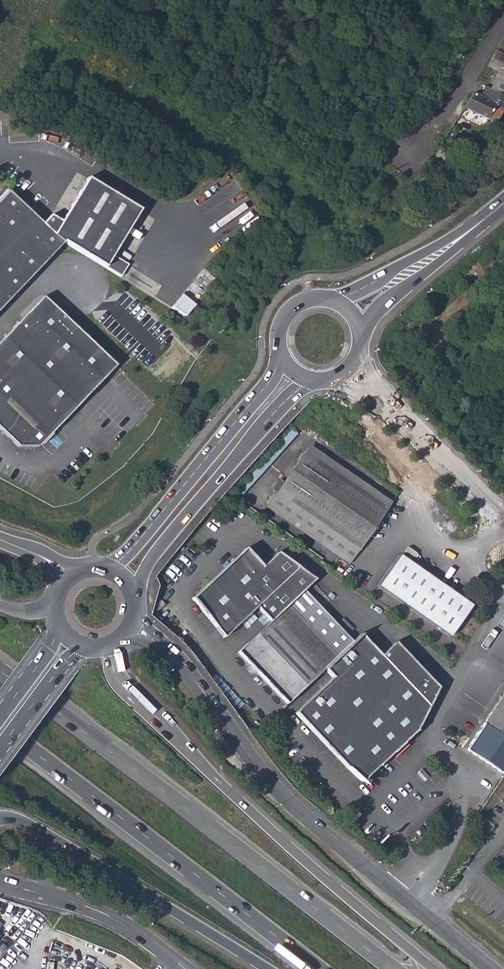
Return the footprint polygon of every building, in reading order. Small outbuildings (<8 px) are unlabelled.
[(461,29),(460,25),(457,23),(454,23),(451,24),(449,27),(449,30),(450,33),(454,35),(457,35),(460,33),(461,29)] [(501,52),(496,50),(488,66),(498,71),(499,72),(503,74),(503,72),(503,53),(501,52)] [(490,89),(502,96),(503,97),(503,72),(503,74),(499,72),(498,71),(490,89)] [(479,94),(475,93),(465,106),(488,117),(495,104),(498,106),(502,96),(490,89),(485,86),(479,94)] [(488,117),(497,121),(498,121),(503,109),(498,106),(495,104),(488,117)] [(162,152),(152,146),(146,154),(156,160),(162,152)] [(449,155),(439,149),(432,160),(441,165),(449,155)] [(2,307),(28,280),(64,242),(79,250),(121,275),(129,263),(113,254),(141,208),(88,176),(62,220),(51,214),(43,223),(9,190),(0,200),(0,309),(2,307)] [(40,292),(0,334),(0,427),(16,442),(36,441),(113,360),(40,292)] [(183,293),(172,307),(186,315),(196,303),(183,293)] [(306,453),(387,509),(391,504),(309,447),(306,453)] [(306,453),(278,493),(359,550),(387,509),(306,453)] [(266,509),(348,565),(359,550),(278,493),(266,509)] [(258,608),(272,622),(305,591),(317,580),(279,553),(263,567),(246,549),(194,599),(226,639),(258,608)] [(378,587),(451,638),(473,608),(400,556),(378,587)] [(352,642),(305,591),(240,653),(252,666),(251,666),(251,669),(255,673),(258,674),(259,673),(287,703),(327,666),(352,642)] [(162,601),(155,608),(159,612),(166,605),(162,601)] [(335,676),(298,711),(336,752),(364,780),(393,752),(403,744),(416,731),(438,688),(396,643),(381,656),(361,634),(352,642),(327,666),(335,676)] [(464,746),(465,754),(487,768),(498,777),(503,768),(503,688),(464,746)] [(403,744),(393,752),(396,755),(405,747),(403,744)]
